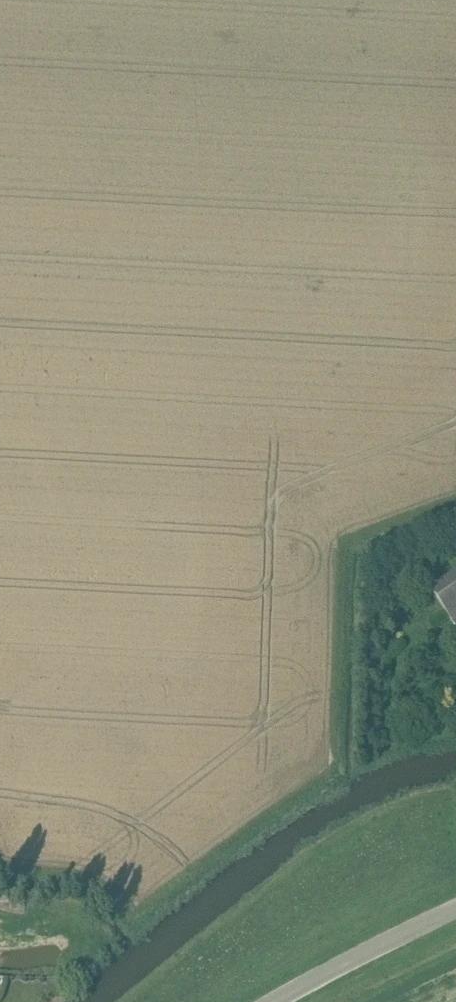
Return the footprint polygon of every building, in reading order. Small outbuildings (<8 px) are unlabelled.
[(455,626),(455,576),(450,581),(432,592),(455,626)]
